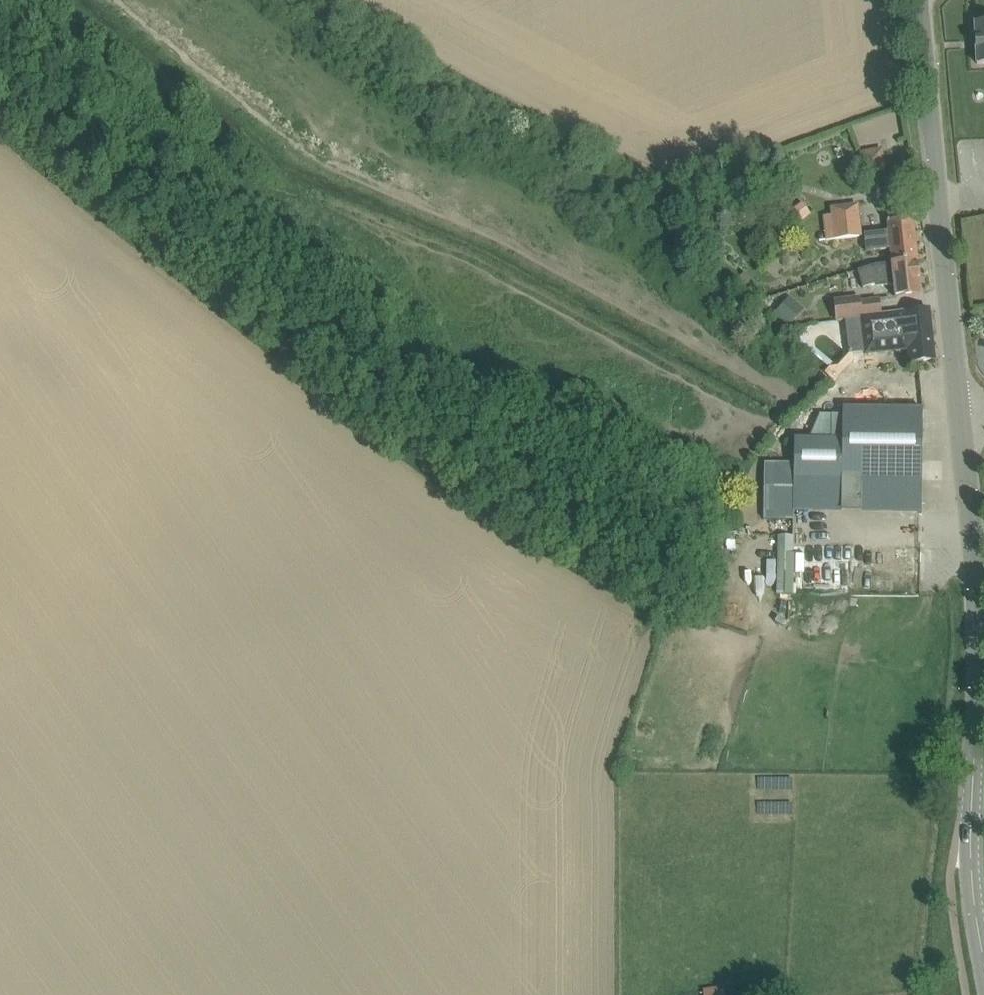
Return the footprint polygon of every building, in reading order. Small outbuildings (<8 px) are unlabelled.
[(983,63),(983,23),(975,24),(977,64),(983,63)] [(866,150),(869,167),(885,164),(881,147),(866,150)] [(803,202),(792,210),(800,221),(811,214),(803,202)] [(864,234),(866,252),(891,249),(892,263),(892,264),(918,261),(913,219),(912,220),(911,208),(888,210),(889,220),(888,220),(889,231),(864,234)] [(838,216),(841,238),(861,236),(858,213),(838,216)] [(757,230),(755,240),(765,242),(767,232),(757,230)] [(877,287),(895,286),(896,298),(922,295),(918,261),(892,264),(892,263),(876,265),(858,271),(863,289),(877,284),(877,287)] [(982,300),(981,290),(970,292),(972,302),(982,300)] [(789,328),(805,310),(791,297),(774,315),(789,328)] [(859,318),(881,315),(879,299),(862,302),(861,298),(834,300),(836,321),(859,318)] [(935,360),(929,310),(881,315),(859,318),(864,354),(911,348),(913,363),(935,360)] [(843,440),(795,439),(794,511),(922,513),(923,409),(843,407),(843,440)] [(794,538),(779,537),(777,572),(793,573),(794,538)]
